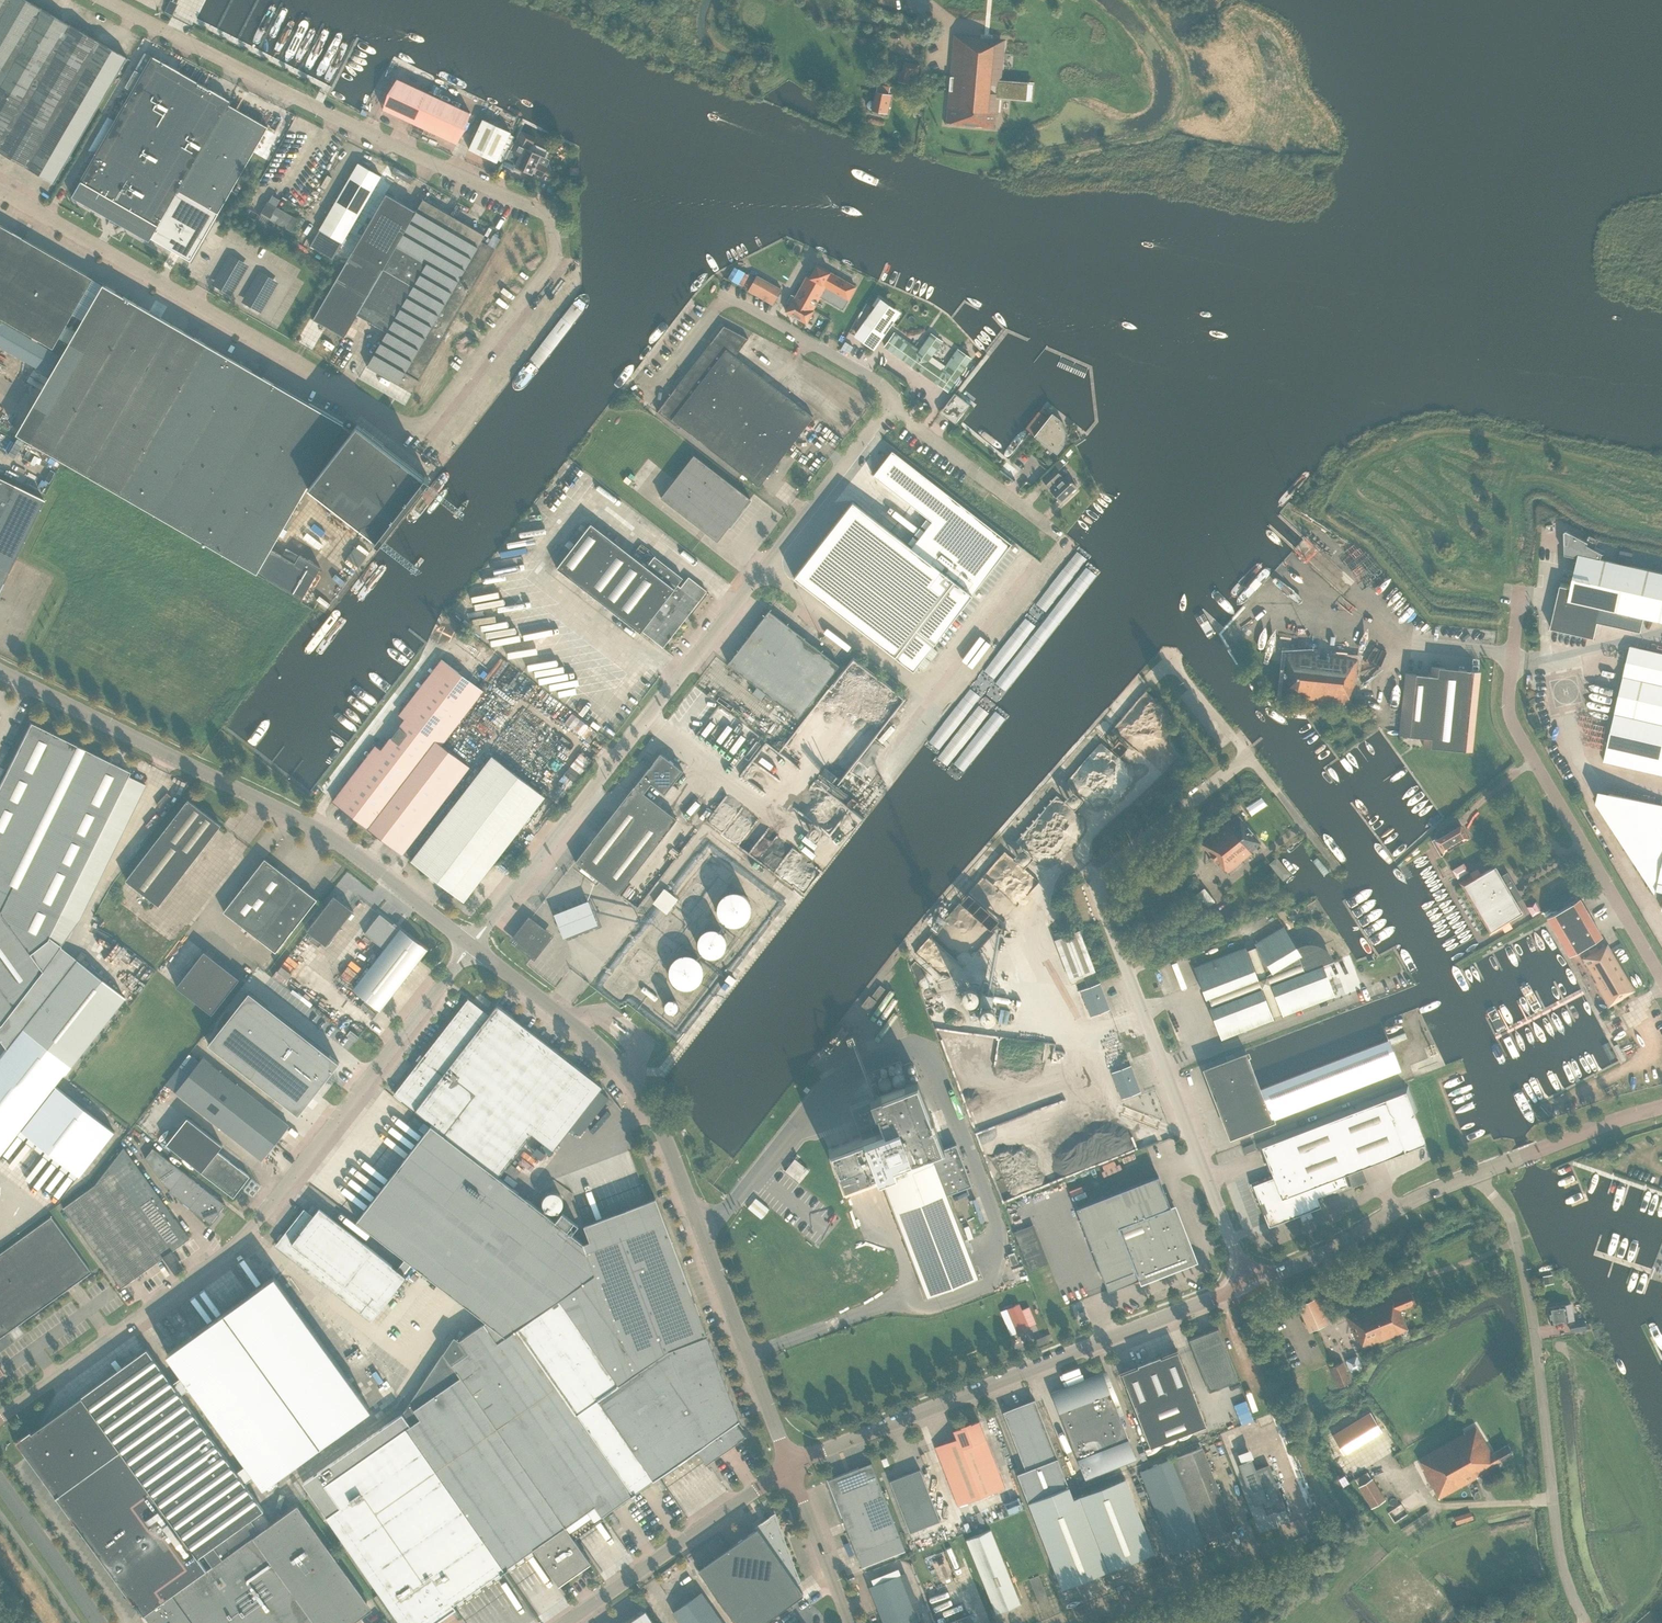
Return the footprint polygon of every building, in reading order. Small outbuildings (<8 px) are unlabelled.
[(127,58),(27,0),(0,0),(0,152),(54,183),(127,58)] [(954,36),(946,123),(959,124),(983,126),(993,127),(995,113),(998,113),(998,112),(994,112),(996,94),(1026,96),(1027,84),(988,81),(991,46),(983,45),(984,38),(954,36)] [(91,164),(72,196),(149,241),(151,238),(190,261),(268,127),(228,104),(230,101),(153,56),(153,57),(145,52),(135,69),(125,86),(133,91),(97,154),(96,155),(91,152),(86,161),(91,164)] [(437,94),(415,84),(410,94),(395,87),(386,107),(458,140),(467,120),(433,104),(437,94)] [(888,94),(889,88),(878,86),(876,91),(874,100),(871,100),(869,101),(867,103),(867,105),(868,107),(870,109),(872,109),(872,110),(887,113),(891,94),(888,94)] [(837,121),(842,112),(825,104),(821,113),(837,121)] [(469,149),(497,162),(498,159),(503,161),(508,150),(514,137),(510,134),(511,132),(483,119),(469,149)] [(508,150),(503,161),(502,164),(514,170),(516,166),(532,173),(532,171),(542,176),(550,159),(527,149),(530,143),(517,138),(511,151),(508,150)] [(336,254),(342,243),(381,176),(358,163),(319,229),(313,241),(336,254)] [(557,196),(562,186),(551,181),(546,191),(557,196)] [(416,211),(386,193),(313,320),(344,338),(357,315),(377,326),(371,338),(380,343),(367,366),(412,392),(419,380),(494,249),(481,241),(484,235),(423,199),(416,211)] [(296,223),(290,219),(292,215),(267,201),(257,219),(272,229),(276,222),(291,231),(288,235),(294,238),(301,227),(295,223),(296,223)] [(63,354),(17,434),(302,599),(321,567),(300,555),(295,563),(271,549),(308,486),(376,539),(375,540),(379,543),(429,478),(425,475),(357,424),(351,431),(343,424),(103,284),(69,343),(59,337),(93,278),(0,225),(0,318),(63,354)] [(794,296),(785,312),(806,323),(813,310),(812,310),(820,297),(843,310),(856,287),(817,265),(806,284),(803,283),(795,297),(794,296)] [(773,305),(782,289),(757,274),(747,291),(773,305)] [(890,304),(881,298),(880,301),(878,300),(853,333),(866,342),(876,328),(879,330),(889,315),(886,313),(890,308),(888,307),(890,304)] [(759,487),(813,417),(735,356),(748,338),(723,326),(657,411),(679,428),(680,426),(759,487)] [(917,353),(914,352),(917,348),(894,332),(884,346),(948,391),(971,358),(957,348),(943,369),(942,368),(941,370),(928,361),(942,341),(931,333),(917,353)] [(781,368),(787,359),(770,350),(763,358),(771,365),(773,362),(781,368)] [(955,425),(970,405),(954,393),(940,412),(955,425)] [(1057,453),(1063,445),(1064,444),(1064,443),(1065,442),(1066,440),(1066,439),(1067,437),(1067,435),(1067,434),(1067,433),(1067,431),(1066,430),(1066,429),(1066,428),(1065,426),(1064,424),(1063,423),(1062,422),(1062,421),(1061,420),(1060,419),(1052,413),(1034,436),(1057,453)] [(852,502),(794,577),(913,670),(1011,544),(892,451),(873,475),(932,521),(911,548),(852,502)] [(717,541),(750,499),(694,455),(661,497),(717,541)] [(1057,471),(1065,463),(1060,458),(1052,466),(1057,471)] [(1049,487),(1050,486),(1062,476),(1054,468),(1042,480),(1049,487)] [(1062,476),(1050,486),(1052,489),(1051,490),(1061,501),(1076,487),(1066,476),(1064,478),(1062,476)] [(44,500),(0,478),(0,588),(44,500)] [(646,567),(591,524),(557,567),(641,632),(642,630),(663,647),(706,591),(688,577),(682,585),(683,586),(682,588),(677,585),(674,588),(682,578),(654,556),(646,567)] [(306,525),(299,534),(320,552),(328,543),(306,525)] [(1595,549),(1597,547),(1566,530),(1564,532),(1565,554),(1578,557),(1572,585),(1561,582),(1550,628),(1594,638),(1597,622),(1640,632),(1644,617),(1661,622),(1661,572),(1601,559),(1602,554),(1605,555),(1595,549)] [(798,718),(839,665),(769,611),(728,663),(798,718)] [(1630,646),(1604,762),(1661,775),(1661,653),(1630,646)] [(1353,694),(1357,659),(1286,651),(1281,697),(1350,704),(1351,693),(1353,694)] [(406,718),(434,740),(441,745),(482,691),(441,659),(399,714),(406,718)] [(1472,751),(1480,671),(1431,666),(1430,675),(1408,673),(1402,735),(1424,737),(1423,746),(1472,751)] [(846,671),(838,682),(859,698),(867,688),(846,671)] [(368,828),(434,740),(406,718),(399,714),(333,801),(368,828)] [(0,1024),(41,971),(29,953),(46,939),(130,772),(30,723),(0,784),(0,1024)] [(469,767),(441,745),(434,740),(368,828),(402,854),(469,767)] [(634,786),(644,794),(651,784),(664,794),(683,770),(660,752),(652,762),(653,762),(650,767),(649,766),(634,786)] [(464,901),(544,796),(492,756),(411,860),(464,901)] [(618,895),(677,819),(644,794),(634,786),(576,862),(618,895)] [(1661,860),(1661,805),(1610,793),(1596,801),(1654,894),(1655,893),(1661,860)] [(159,905),(220,825),(188,800),(126,880),(159,905)] [(1227,872),(1251,852),(1250,851),(1260,843),(1237,815),(1201,844),(1218,865),(1220,864),(1227,872)] [(1442,852),(1468,837),(1456,817),(1438,833),(1441,837),(1435,840),(1442,852)] [(275,952),(316,899),(265,859),(224,911),(275,952)] [(1501,875),(1495,866),(1481,874),(1479,871),(1471,875),(1458,883),(1461,888),(1463,887),(1488,929),(1486,931),(1489,936),(1502,928),(1510,923),(1508,920),(1522,912),(1516,902),(1522,899),(1506,872),(1501,875)] [(657,907),(656,906),(635,906),(648,915),(659,915),(662,910),(667,910),(679,892),(664,882),(653,899),(660,903),(657,907)] [(786,897),(790,891),(779,883),(775,888),(786,897)] [(977,886),(968,897),(990,915),(999,903),(977,886)] [(747,897),(745,895),(744,894),(742,893),(740,892),(738,891),(736,891),(733,891),(731,891),(729,891),(727,892),(725,893),(723,894),(722,896),(720,897),(719,899),(718,901),(717,903),(717,905),(717,907),(717,910),(717,912),(718,914),(719,916),(720,918),(721,919),(723,921),(725,922),(726,923),(728,924),(731,924),(733,925),(735,925),(737,924),(739,924),(741,923),(743,922),(745,921),(746,919),(748,917),(749,915),(750,913),(750,911),(751,909),(751,907),(751,905),(750,903),(749,901),(748,899),(747,897)] [(332,897),(307,930),(326,945),(353,910),(345,904),(343,906),(332,897)] [(1532,911),(1541,906),(1536,898),(1528,903),(1532,911)] [(1569,956),(1602,937),(1579,898),(1546,918),(1569,956)] [(557,914),(567,937),(600,922),(590,900),(557,914)] [(385,949),(354,989),(380,1009),(426,950),(400,929),(398,932),(391,926),(393,924),(380,914),(364,933),(385,949)] [(680,928),(680,925),(680,922),(678,919),(675,917),(672,916),(669,916),(666,917),(664,919),(662,922),(661,925),(661,928),(663,931),(665,933),(668,935),(671,935),(674,935),(677,933),(679,931),(680,928)] [(534,955),(549,936),(530,921),(514,940),(534,955)] [(1298,950),(1283,926),(1255,943),(1257,947),(1247,951),(1245,947),(1193,967),(1206,998),(1209,997),(1212,1007),(1209,1008),(1221,1039),(1273,1019),(1272,1016),(1281,1012),(1283,1016),(1334,996),(1323,965),(1331,962),(1330,960),(1329,959),(1328,957),(1327,955),(1326,954),(1324,952),(1322,951),(1320,950),(1318,949),(1317,948),(1315,948),(1312,947),(1311,947),(1308,947),(1306,947),(1304,948),(1302,948),(1301,949),(1299,949),(1298,950)] [(725,944),(726,943),(726,941),(725,939),(725,937),(724,936),(723,934),(722,933),(721,931),(719,930),(718,929),(716,929),(715,928),(713,928),(711,928),(709,928),(707,928),(706,929),(704,930),(703,931),(701,932),(700,933),(699,935),(698,936),(698,938),(697,940),(697,942),(697,943),(697,945),(698,947),(699,948),(700,950),(701,951),(702,953),(703,954),(705,955),(706,955),(708,956),(710,956),(712,956),(714,956),(715,956),(717,955),(719,954),(720,953),(721,952),(723,951),(724,949),(724,948),(725,946),(725,944)] [(1070,980),(1095,971),(1079,930),(1054,939),(1070,980)] [(1610,1004),(1633,990),(1606,945),(1584,958),(1610,1004)] [(212,1014),(239,979),(204,951),(176,986),(212,1014)] [(650,966),(651,963),(650,960),(649,957),(647,955),(644,954),(641,954),(637,954),(635,956),(633,958),(632,961),(632,965),(633,968),(635,970),(637,972),(640,973),(644,972),(646,971),(649,969),(650,966)] [(700,962),(699,961),(697,959),(696,958),(694,957),(693,956),(691,955),(689,955),(687,954),(685,954),(683,955),(681,955),(680,955),(678,956),(676,957),(675,958),(673,960),(672,961),(671,963),(670,964),(669,966),(669,968),(669,970),(668,972),(669,974),(669,976),(670,977),(670,979),(671,981),(672,982),(674,984),(675,985),(677,986),(679,987),(680,988),(682,988),(684,988),(686,989),(688,988),(690,988),(692,987),(693,987),(695,986),(697,985),(698,983),(699,982),(700,980),(701,979),(702,977),(702,975),(703,973),(703,971),(703,969),(702,967),(702,965),(701,964),(700,962)] [(0,1055),(0,1154),(20,1129),(79,1176),(114,1132),(55,1085),(124,997),(76,959),(0,1055)] [(961,980),(962,976),(961,974),(961,972),(959,970),(956,968),(952,968),(950,968),(949,969),(946,971),(945,973),(945,977),(946,980),(948,983),(950,984),(953,985),(956,984),(958,983),(959,982),(961,980)] [(975,996),(976,992),(975,989),(975,988),(972,985),(971,983),(969,983),(967,982),(964,982),(963,982),(960,984),(958,986),(956,989),(956,992),(956,996),(959,999),(960,1000),(962,1001),(966,1002),(967,1002),(970,1001),(973,999),(975,996)] [(1090,1016),(1109,1009),(1099,983),(1081,990),(1090,1016)] [(877,1000),(885,989),(880,984),(871,996),(877,1000)] [(339,1062),(249,991),(208,1043),(298,1114),(339,1062)] [(868,1011),(876,1000),(869,995),(861,1005),(868,1011)] [(356,1221),(466,1305),(486,1321),(459,1339),(454,1336),(402,1413),(315,1474),(303,1482),(307,1488),(327,1517),(401,1622),(425,1622),(503,1569),(504,1570),(505,1569),(504,1568),(533,1548),(559,1584),(577,1571),(578,1573),(583,1569),(582,1568),(590,1562),(565,1527),(566,1526),(566,1525),(595,1505),(601,1515),(626,1498),(696,1449),(706,1463),(745,1435),(736,1422),(739,1419),(655,1198),(584,1225),(590,1241),(584,1243),(583,1242),(583,1243),(572,1234),(578,1225),(562,1213),(555,1221),(537,1207),(498,1177),(532,1133),(553,1150),(602,1086),(497,1005),(489,1015),(468,999),(394,1094),(432,1123),(389,1179),(356,1221)] [(672,999),(670,999),(669,999),(667,1000),(666,1001),(665,1002),(665,1003),(664,1004),(664,1006),(665,1007),(665,1008),(665,1009),(666,1010),(668,1011),(670,1012),(671,1012),(672,1012),(673,1012),(675,1011),(675,1010),(676,1009),(677,1008),(678,1006),(677,1004),(677,1003),(677,1002),(676,1001),(675,1000),(673,999),(672,999)] [(993,1020),(995,1006),(981,1003),(978,1018),(993,1020)] [(355,1041),(359,1036),(350,1030),(347,1034),(355,1041)] [(1231,1136),(1400,1071),(1388,1040),(1260,1089),(1247,1054),(1205,1070),(1231,1136)] [(262,1160),(289,1125),(203,1057),(175,1092),(262,1160)] [(1121,1098),(1140,1091),(1131,1065),(1112,1072),(1121,1098)] [(862,1136),(828,1149),(845,1193),(881,1180),(926,1297),(979,1277),(947,1194),(971,1185),(956,1144),(943,1148),(917,1080),(880,1094),(875,1082),(868,1085),(872,1097),(850,1105),(862,1136)] [(1346,1174),(1425,1143),(1413,1112),(1418,1111),(1408,1085),(1255,1144),(1258,1151),(1262,1149),(1272,1174),(1249,1183),(1258,1207),(1261,1206),(1269,1227),(1301,1214),(1303,1218),(1310,1216),(1309,1211),(1320,1207),(1318,1199),(1351,1186),(1346,1174)] [(233,1197),(249,1176),(217,1151),(222,1145),(187,1117),(167,1144),(201,1171),(201,1172),(233,1197)] [(163,1257),(173,1251),(189,1238),(123,1148),(95,1185),(63,1208),(121,1288),(163,1257)] [(210,1224),(225,1204),(152,1148),(145,1158),(169,1191),(210,1224)] [(791,1173),(800,1162),(785,1151),(777,1162),(791,1173)] [(1170,1206),(1158,1176),(1076,1208),(1108,1290),(1138,1278),(1139,1280),(1140,1279),(1139,1276),(1143,1274),(1144,1278),(1193,1259),(1174,1211),(1170,1212),(1168,1208),(1172,1207),(1171,1205),(1170,1206)] [(406,1276),(319,1208),(312,1216),(304,1210),(276,1245),(336,1292),(371,1321),(406,1276)] [(0,1254),(0,1338),(91,1272),(51,1217),(0,1254)] [(1029,1267),(1049,1259),(1034,1219),(1014,1227),(1029,1267)] [(173,1251),(163,1257),(175,1274),(185,1267),(173,1251)] [(1012,1265),(1018,1262),(1014,1251),(1008,1254),(1012,1265)] [(1552,1274),(1543,1275),(1544,1284),(1553,1283),(1552,1274)] [(274,1276),(167,1354),(183,1375),(172,1383),(180,1394),(190,1386),(247,1464),(236,1472),(244,1482),(254,1475),(263,1487),(370,1409),(274,1276)] [(1320,1290),(1326,1288),(1322,1277),(1316,1280),(1320,1290)] [(235,1299),(245,1292),(238,1283),(229,1290),(235,1299)] [(1362,1349),(1407,1330),(1398,1311),(1415,1304),(1408,1286),(1387,1295),(1388,1297),(1345,1316),(1356,1341),(1358,1340),(1362,1349)] [(1309,1331),(1327,1323),(1316,1298),(1298,1306),(1309,1331)] [(1017,1332),(1029,1327),(1021,1310),(1019,1303),(1007,1308),(1017,1332)] [(1551,1324),(1573,1320),(1571,1304),(1548,1307),(1551,1324)] [(1021,1310),(1029,1327),(1036,1323),(1029,1307),(1021,1310)] [(1571,1332),(1585,1329),(1584,1320),(1569,1323),(1571,1332)] [(1209,1391),(1238,1380),(1218,1328),(1189,1339),(1209,1391)] [(1037,1346),(1049,1341),(1046,1335),(1034,1340),(1037,1346)] [(141,1609),(266,1519),(263,1513),(252,1521),(250,1519),(263,1510),(244,1483),(244,1482),(236,1472),(180,1394),(172,1384),(147,1349),(19,1441),(141,1609)] [(1352,1367),(1363,1363),(1358,1350),(1346,1355),(1352,1367)] [(119,1360),(115,1351),(88,1364),(92,1373),(119,1360)] [(1206,1425),(1177,1351),(1160,1357),(1160,1355),(1137,1364),(1138,1366),(1121,1373),(1150,1447),(1206,1425)] [(1337,1387),(1351,1382),(1343,1361),(1329,1367),(1337,1387)] [(1108,1390),(1103,1376),(1089,1382),(1088,1381),(1053,1395),(1058,1409),(1058,1410),(1078,1461),(1078,1460),(1085,1477),(1135,1457),(1128,1441),(1129,1440),(1109,1389),(1108,1390)] [(1073,1498),(1034,1399),(1003,1412),(1026,1470),(1017,1474),(1062,1588),(1154,1552),(1124,1478),(1073,1498)] [(1381,1431),(1370,1412),(1332,1435),(1344,1454),(1381,1431)] [(958,1505),(1004,1487),(979,1421),(954,1431),(957,1439),(935,1447),(958,1505)] [(1492,1453),(1476,1425),(1464,1432),(1465,1433),(1419,1459),(1424,1468),(1422,1469),(1439,1499),(1484,1474),(1486,1477),(1493,1473),(1490,1468),(1514,1455),(1507,1444),(1492,1453)] [(1171,1459),(1203,1541),(1234,1529),(1202,1447),(1171,1459)] [(1173,1553),(1203,1541),(1171,1459),(1140,1471),(1173,1553)] [(1255,1470),(1251,1459),(1238,1464),(1254,1505),(1261,1502),(1264,1509),(1274,1505),(1277,1512),(1285,1508),(1268,1464),(1255,1470)] [(856,1552),(899,1536),(871,1463),(828,1480),(856,1552)] [(909,1533),(940,1521),(920,1469),(889,1481),(909,1533)] [(298,1495),(307,1488),(303,1482),(315,1474),(315,1473),(293,1488),(298,1495)] [(1344,1473),(1338,1477),(1342,1485),(1349,1482),(1344,1473)] [(1371,1507),(1384,1499),(1372,1479),(1359,1487),(1371,1507)] [(141,1609),(151,1622),(337,1622),(367,1601),(297,1504),(270,1524),(266,1519),(141,1609)] [(1457,1523),(1472,1519),(1470,1512),(1455,1516),(1457,1523)] [(803,1594),(796,1584),(800,1582),(774,1513),(755,1527),(756,1529),(698,1569),(736,1622),(761,1622),(803,1594)] [(996,1613),(1020,1603),(990,1529),(966,1539),(996,1613)] [(900,1574),(869,1587),(884,1622),(926,1622),(922,1613),(916,1615),(900,1574)] [(701,1592),(673,1612),(680,1622),(723,1622),(701,1592)] [(963,1603),(945,1610),(950,1622),(949,1622),(973,1622),(970,1615),(968,1616),(963,1603)] [(645,1610),(627,1622),(654,1622),(645,1610)]
